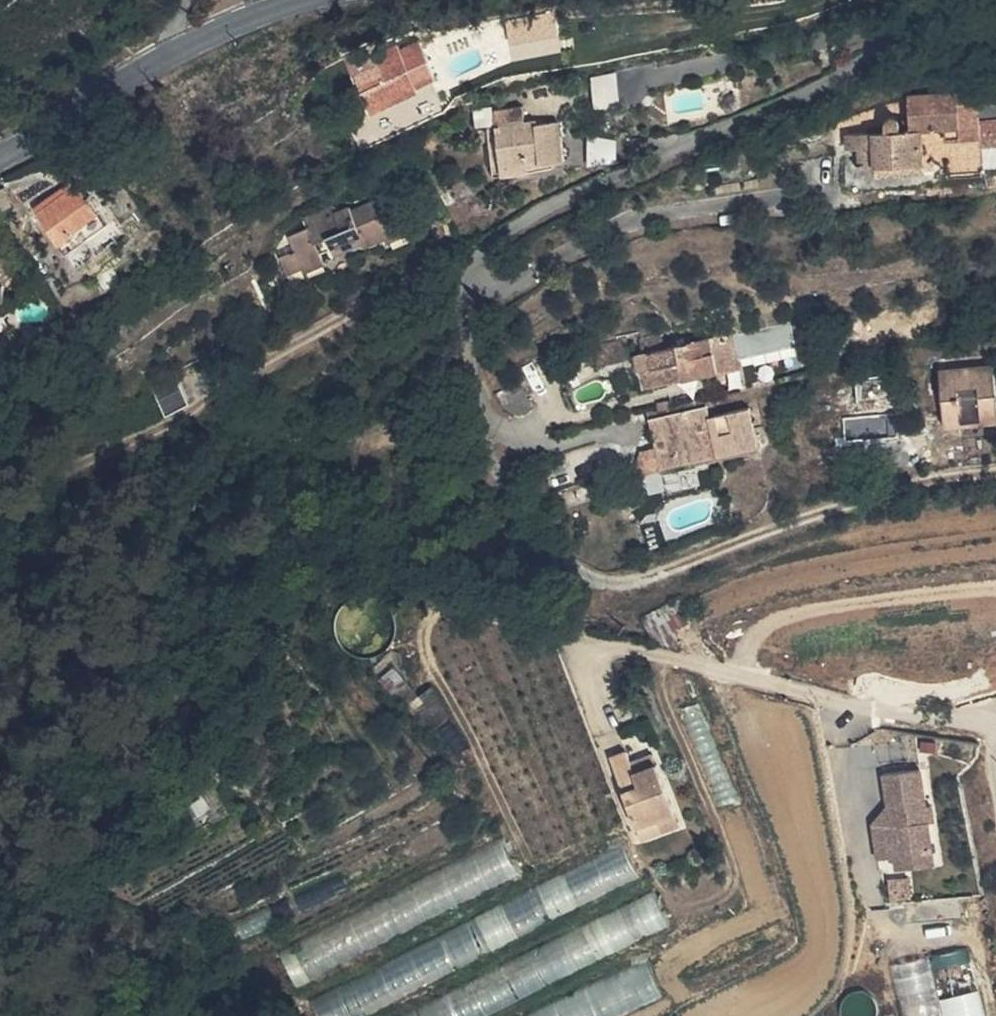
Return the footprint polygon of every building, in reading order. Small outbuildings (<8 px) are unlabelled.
[(568,42),(564,25),(521,32),(525,51),(568,42)] [(345,77),(365,116),(379,108),(388,125),(421,108),(417,102),(436,94),(429,80),(433,78),(422,58),(399,71),(395,64),(374,76),(368,65),(345,77)] [(618,72),(595,75),(598,104),(622,101),(618,72)] [(980,136),(980,121),(995,121),(995,93),(908,100),(910,121),(910,133),(922,131),(949,129),(950,139),(980,136)] [(374,132),(388,125),(379,108),(365,116),(374,132)] [(421,108),(388,125),(395,138),(413,128),(428,120),(421,108)] [(923,162),(923,150),(922,131),(910,133),(910,121),(900,122),(896,115),(884,117),(885,133),(877,134),(875,136),(849,138),(850,154),(862,152),(863,168),(874,168),(875,176),(895,174),(894,165),(923,162)] [(541,167),(542,174),(566,170),(562,135),(536,138),(535,131),(523,134),(520,119),(491,123),(500,174),(531,169),(541,167)] [(980,121),(980,136),(995,135),(995,121),(980,121)] [(894,165),(895,174),(923,172),(923,162),(894,165)] [(531,169),(500,174),(502,188),(531,184),(530,177),(542,174),(541,167),(531,169)] [(65,206),(87,235),(101,224),(80,195),(65,206)] [(87,235),(65,206),(53,216),(57,222),(46,230),(65,258),(76,249),(73,245),(87,235)] [(295,272),(300,282),(316,273),(320,279),(332,272),(335,277),(354,266),(357,270),(377,258),(362,230),(352,235),(347,226),(319,243),(316,239),(302,247),(297,239),(271,254),(277,266),(257,276),(264,290),(252,297),(259,312),(273,305),(276,309),(295,298),(285,278),(295,272)] [(316,273),(300,282),(304,289),(320,279),(316,273)] [(16,314),(12,298),(2,300),(1,288),(0,289),(0,317),(16,314)] [(717,336),(720,370),(745,368),(744,351),(774,348),(772,331),(717,336)] [(633,357),(643,394),(718,372),(707,336),(633,357)] [(620,361),(615,342),(582,351),(591,371),(620,361)] [(956,432),(995,428),(995,368),(950,373),(956,432)] [(169,412),(190,401),(177,376),(156,387),(169,412)] [(652,416),(654,425),(710,412),(707,403),(652,416)] [(683,477),(704,471),(702,463),(721,458),(723,466),(768,454),(758,411),(712,422),(710,412),(654,425),(658,446),(674,442),(677,456),(683,477)] [(658,446),(662,459),(677,456),(674,442),(658,446)] [(668,480),(683,477),(677,456),(662,459),(668,480)] [(704,471),(723,466),(721,458),(702,463),(704,471)] [(676,812),(657,766),(634,774),(630,765),(625,752),(607,759),(639,840),(663,831),(658,820),(676,812)] [(634,774),(657,766),(653,756),(630,765),(634,774)] [(915,779),(878,786),(885,820),(885,824),(890,823),(893,837),(888,838),(871,841),(877,871),(894,868),(931,860),(925,830),(920,831),(917,818),(922,816),(915,779)] [(658,820),(663,831),(680,824),(676,812),(658,820)] [(885,824),(885,820),(870,837),(871,841),(888,838),(893,837),(890,823),(885,824)] [(297,981),(521,877),(505,843),(281,947),(297,981)] [(308,987),(321,1015),(340,1015),(650,884),(634,848),(308,987)] [(931,860),(894,868),(897,881),(933,874),(931,860)] [(383,1015),(482,1015),(679,930),(663,893),(383,1015)] [(900,960),(910,1015),(986,1015),(973,946),(900,960)] [(524,1012),(526,1015),(621,1015),(668,996),(652,958),(524,1012)]
